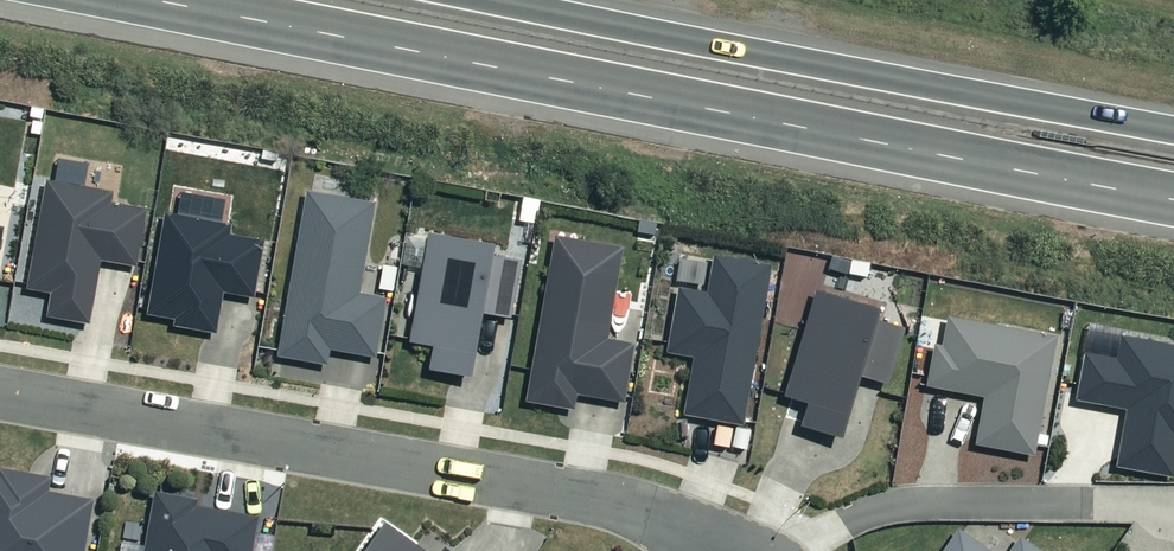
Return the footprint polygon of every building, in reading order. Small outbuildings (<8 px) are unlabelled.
[(46,314),(90,322),(101,257),(136,264),(146,207),(110,200),(112,189),(46,177),(26,286),(51,290),(46,314)] [(330,348),(376,356),(386,296),(359,291),(375,200),(306,188),(278,353),(328,362),(330,348)] [(175,316),(173,323),(216,331),(223,291),(254,296),(264,238),(229,232),(231,222),(164,210),(147,312),(175,316)] [(433,343),(429,366),(471,373),(482,310),(512,315),(522,256),(493,252),(495,241),(429,230),(410,339),(433,343)] [(577,392),(624,400),(635,340),(608,336),(624,245),(555,233),(526,398),(574,407),(577,392)] [(694,355),(684,411),(744,422),(772,263),(714,253),(707,290),(678,285),(667,350),(694,355)] [(808,400),(801,422),(843,434),(861,373),(888,381),(905,325),(878,317),(881,306),(816,287),(785,394),(808,400)] [(984,394),(975,442),(1036,453),(1057,334),(948,315),(942,343),(934,341),(926,384),(984,394)] [(1117,464),(1173,474),(1173,473),(1173,342),(1122,333),(1118,358),(1084,352),(1076,397),(1127,406),(1117,464)] [(93,497),(48,490),(50,474),(0,466),(0,550),(84,550),(93,497)] [(258,514),(198,504),(199,497),(154,489),(143,550),(252,550),(258,514)] [(385,520),(362,550),(429,550),(385,520)] [(959,526),(942,550),(995,550),(959,526)] [(1020,534),(1008,550),(1044,550),(1020,534)]
